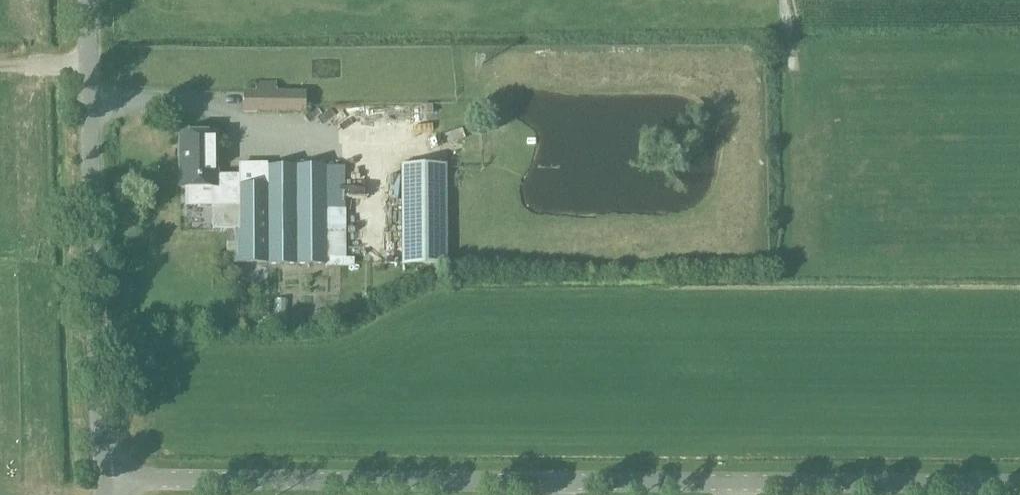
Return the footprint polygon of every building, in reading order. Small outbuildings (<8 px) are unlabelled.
[(246,112),(279,112),(279,90),(279,82),(258,82),(258,90),(246,90),(246,112)] [(306,90),(279,90),(279,112),(306,112),(306,90)] [(216,134),(180,135),(181,190),(211,190),(212,232),(238,233),(238,266),(326,268),(326,260),(345,260),(344,167),(266,167),(265,185),(240,185),(240,176),(217,175),(216,134)] [(401,168),(400,269),(444,269),(445,168),(401,168)]
